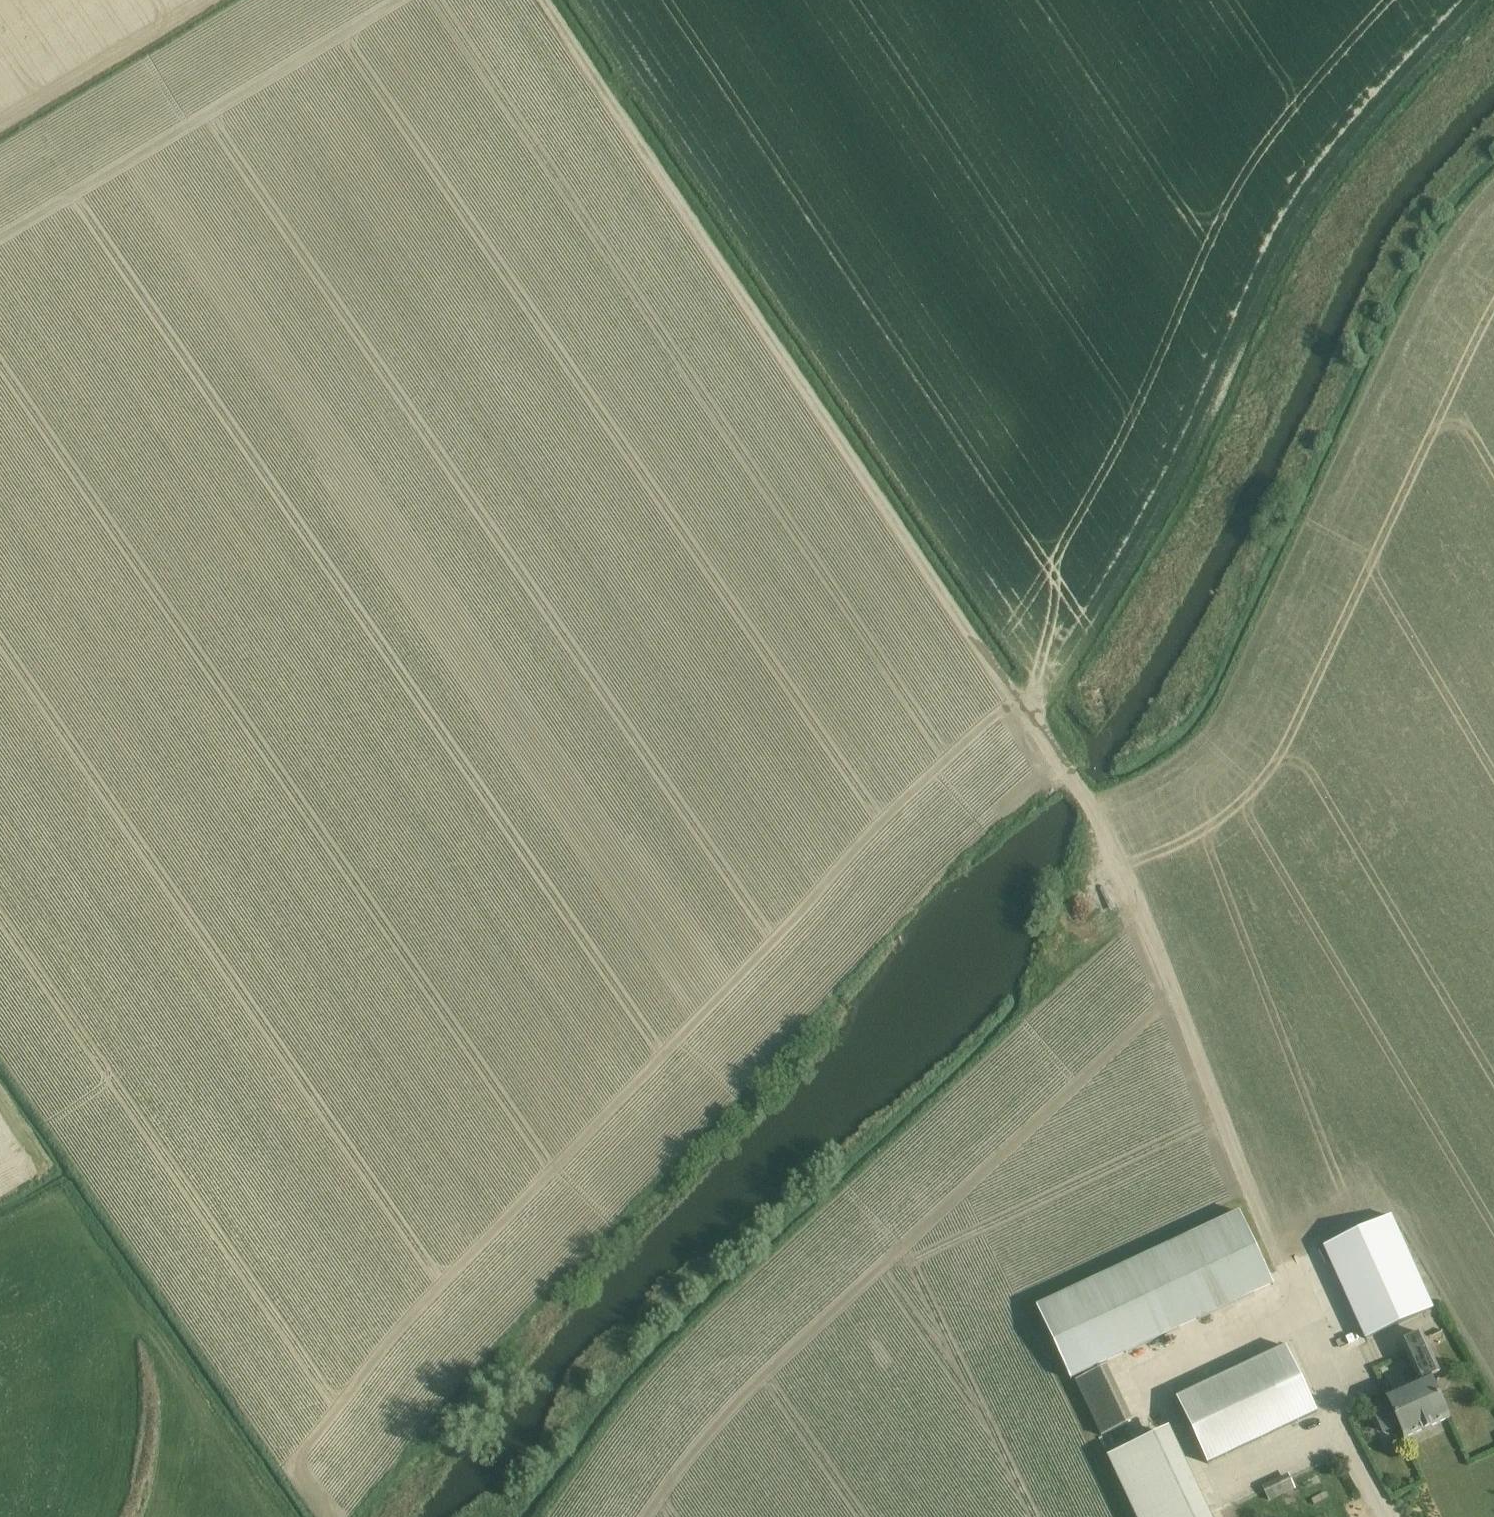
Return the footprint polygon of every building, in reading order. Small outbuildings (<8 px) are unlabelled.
[(1036,1308),(1069,1381),(1256,1293),(1273,1285),(1239,1213),(1036,1308)] [(1432,1310),(1390,1217),(1324,1247),(1366,1339),(1432,1310)] [(1418,1381),(1385,1396),(1388,1403),(1373,1410),(1384,1432),(1399,1425),(1404,1439),(1449,1419),(1430,1377),(1439,1373),(1421,1334),(1401,1343),(1418,1381)] [(1281,1347),(1177,1396),(1206,1457),(1310,1408),(1281,1347)] [(1106,1366),(1077,1380),(1103,1435),(1132,1422),(1106,1366)] [(1262,1487),(1269,1502),(1295,1489),(1288,1474),(1262,1487)]
